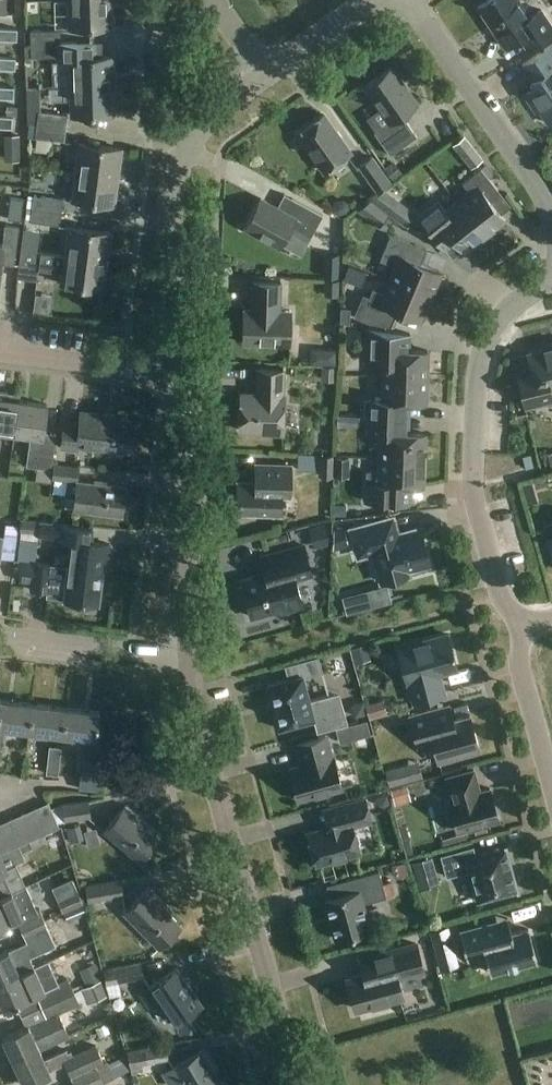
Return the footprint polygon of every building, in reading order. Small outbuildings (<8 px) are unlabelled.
[(69,28),(112,27),(111,0),(68,0),(69,28)] [(519,0),(489,0),(478,8),(504,47),(519,37),(526,48),(551,31),(551,26),(541,10),(530,17),(519,0)] [(16,40),(17,28),(7,28),(0,27),(0,39),(16,40)] [(30,31),(31,43),(60,43),(60,30),(30,31)] [(76,42),(60,43),(60,57),(60,58),(70,57),(71,87),(113,86),(112,56),(76,57),(76,42)] [(31,43),(31,57),(60,57),(60,43),(31,43)] [(551,45),(522,65),(532,80),(531,80),(532,82),(533,81),(537,86),(524,95),(535,112),(539,110),(549,124),(551,122),(551,47),(551,45)] [(15,69),(15,57),(0,56),(0,69),(15,69)] [(374,132),(390,155),(417,136),(401,115),(417,104),(392,67),(364,87),(389,122),(374,132)] [(13,99),(14,87),(0,86),(0,98),(13,99)] [(113,86),(71,87),(71,115),(114,114),(113,86)] [(6,105),(6,116),(12,116),(16,116),(17,106),(6,105)] [(40,108),(27,108),(27,123),(37,124),(38,113),(38,111),(40,112),(40,108)] [(38,113),(37,124),(66,128),(67,115),(40,112),(38,111),(38,113)] [(297,134),(323,171),(350,152),(324,115),(297,134)] [(11,128),(12,116),(6,116),(0,116),(0,127),(11,128)] [(36,124),(35,137),(64,141),(66,128),(36,124)] [(5,161),(20,161),(19,135),(4,135),(5,161)] [(461,156),(472,147),(464,136),(453,145),(461,156)] [(79,143),(75,172),(118,177),(122,148),(79,143)] [(359,166),(377,191),(389,182),(372,157),(359,166)] [(402,173),(393,161),(383,168),(393,181),(402,173)] [(469,192),(457,201),(485,236),(505,220),(488,198),(498,190),(481,168),(462,183),(469,192)] [(118,177),(75,172),(72,200),(114,205),(118,177)] [(404,226),(414,213),(384,190),(370,200),(376,204),(404,226)] [(34,196),(32,208),(61,212),(63,200),(34,196)] [(8,219),(21,221),(24,199),(11,197),(8,219)] [(323,215),(292,198),(285,212),(261,199),(245,228),(279,247),(289,229),(309,240),(323,215)] [(370,200),(356,210),(366,217),(376,204),(370,200)] [(419,217),(436,239),(445,249),(455,241),(464,253),(485,236),(457,201),(445,211),(438,202),(419,217)] [(32,208),(30,221),(59,225),(61,212),(32,208)] [(1,264),(15,265),(19,227),(5,225),(3,244),(0,244),(0,273),(1,264)] [(68,227),(65,256),(107,261),(111,233),(68,227)] [(395,267),(390,279),(431,297),(441,272),(421,264),(426,250),(391,235),(380,260),(395,267)] [(21,250),(17,278),(36,280),(37,270),(40,253),(21,250)] [(37,270),(62,273),(61,285),(103,291),(107,261),(65,256),(40,253),(37,270)] [(325,257),(324,277),(337,277),(338,257),(325,257)] [(362,295),(353,316),(369,322),(390,325),(391,322),(396,311),(400,312),(421,321),(431,297),(390,279),(384,294),(373,289),(369,298),(362,295)] [(338,295),(338,282),(325,281),(324,295),(338,295)] [(279,311),(280,283),(252,282),(251,310),(244,309),(242,343),(289,345),(291,311),(279,311)] [(350,309),(340,309),(340,323),(350,323),(350,309)] [(383,363),(383,375),(427,377),(427,351),(406,350),(406,333),(367,328),(366,349),(384,350),(383,363)] [(542,346),(542,349),(527,352),(531,370),(529,373),(517,376),(525,409),(551,402),(551,397),(550,390),(551,389),(551,343),(542,346)] [(335,381),(335,367),(324,367),(323,381),(335,381)] [(283,395),(284,371),(257,370),(256,394),(241,393),(239,430),(263,431),(263,434),(283,435),(284,395),(283,395)] [(363,416),(368,417),(404,418),(404,402),(426,403),(427,377),(383,375),(382,401),(364,401),(363,416)] [(15,433),(19,402),(0,400),(0,431),(15,433)] [(19,402),(15,433),(32,435),(28,465),(37,467),(51,469),(56,436),(43,434),(47,406),(19,402)] [(130,451),(134,422),(116,420),(116,417),(83,413),(82,424),(66,422),(63,449),(79,451),(79,446),(130,451)] [(356,427),(357,417),(337,416),(337,426),(356,427)] [(381,433),(380,458),(424,460),(425,434),(403,433),(404,418),(368,417),(368,435),(369,435),(369,432),(381,433)] [(544,454),(547,469),(551,468),(551,452),(544,454)] [(318,476),(333,476),(334,467),(334,457),(334,455),(319,455),(318,470),(318,476)] [(334,467),(349,467),(349,458),(334,457),(334,467)] [(365,501),(401,503),(413,503),(414,486),(423,486),(424,460),(380,458),(380,471),(366,471),(365,501)] [(265,483),(254,483),(237,482),(236,513),(280,514),(281,496),(289,497),(290,466),(266,465),(265,483)] [(75,510),(123,516),(127,487),(79,482),(80,469),(55,466),(53,480),(78,483),(76,499),(75,508),(75,510)] [(53,496),(54,484),(38,482),(37,494),(53,496)] [(64,507),(75,508),(76,499),(66,498),(64,507)] [(346,505),(334,505),(334,516),(346,516),(346,505)] [(369,542),(372,554),(380,582),(409,574),(409,571),(430,565),(420,527),(392,535),(388,518),(350,528),(355,546),(369,542)] [(21,523),(20,531),(38,533),(39,521),(21,519),(21,523)] [(38,533),(37,536),(57,538),(58,523),(39,521),(38,533)] [(58,523),(57,538),(71,540),(79,540),(81,526),(58,523)] [(314,548),(330,544),(325,525),(310,529),(314,548)] [(81,526),(79,540),(92,542),(94,527),(81,526)] [(333,551),(348,547),(343,528),(333,531),(333,551)] [(56,551),(54,564),(68,566),(103,570),(103,571),(107,572),(109,552),(110,544),(92,542),(79,540),(71,540),(70,553),(56,551)] [(247,603),(251,617),(280,609),(281,614),(303,608),(295,579),(311,575),(303,545),(260,557),(261,558),(266,557),(270,572),(241,580),(242,585),(239,586),(244,604),(247,603)] [(103,570),(68,566),(64,600),(99,604),(103,574),(103,571),(103,570)] [(29,592),(30,569),(15,568),(14,591),(29,592)] [(414,702),(438,696),(445,694),(439,673),(457,668),(448,635),(416,643),(415,641),(397,646),(406,682),(408,681),(414,702)] [(309,700),(302,675),(267,685),(279,729),(313,720),(317,732),(347,724),(341,701),(330,694),(309,700)] [(30,730),(33,704),(0,700),(0,749),(3,750),(6,727),(30,730)] [(353,717),(366,714),(363,701),(350,705),(353,717)] [(370,718),(386,713),(382,701),(366,705),(370,718)] [(30,730),(63,735),(67,708),(33,704),(30,730)] [(453,720),(449,705),(409,716),(418,746),(432,742),(438,762),(479,750),(470,715),(453,720)] [(67,708),(63,735),(87,738),(84,760),(99,762),(103,736),(97,735),(100,712),(67,708)] [(339,743),(355,739),(352,724),(336,728),(339,743)] [(332,756),(326,735),(295,743),(299,758),(303,757),(304,764),(289,768),(298,800),(342,788),(333,756),(332,756)] [(49,746),(46,773),(58,775),(61,748),(49,746)] [(80,778),(101,781),(103,770),(99,770),(83,768),(82,768),(81,777),(80,778)] [(390,786),(401,783),(397,768),(386,771),(390,786)] [(379,788),(374,769),(348,775),(353,794),(379,788)] [(479,791),(473,770),(446,777),(452,799),(448,800),(457,831),(498,820),(490,788),(479,791)] [(42,798),(66,801),(67,791),(43,788),(42,798)] [(377,804),(382,808),(390,806),(387,795),(376,798),(377,804)] [(307,833),(316,864),(360,852),(353,826),(372,821),(366,799),(342,806),(346,823),(328,828),(307,833)] [(63,805),(65,820),(90,817),(88,801),(63,805)] [(48,802),(36,808),(47,833),(59,827),(48,802)] [(138,861),(158,838),(137,820),(140,816),(126,805),(104,831),(138,861)] [(36,808),(23,813),(35,838),(47,833),(36,808)] [(23,813),(11,819),(22,844),(29,841),(35,838),(23,813)] [(0,824),(0,828),(10,850),(22,844),(11,819),(0,824)] [(70,842),(85,838),(80,823),(66,827),(70,842)] [(400,828),(407,854),(412,853),(405,826),(400,828)] [(0,854),(10,850),(0,828),(0,854)] [(442,839),(444,845),(470,839),(468,832),(442,839)] [(9,858),(13,865),(25,860),(22,853),(32,848),(29,841),(22,844),(10,850),(0,854),(3,860),(9,858)] [(473,846),(440,855),(446,876),(469,870),(478,901),(518,890),(506,846),(475,854),(473,846)] [(12,892),(2,870),(7,868),(3,860),(0,854),(0,897),(12,892)] [(416,877),(435,872),(431,857),(412,863),(416,877)] [(395,878),(408,875),(404,861),(391,865),(395,878)] [(325,899),(336,939),(369,930),(362,903),(386,897),(386,895),(382,883),(379,871),(345,880),(349,892),(325,899)] [(85,886),(88,902),(123,896),(120,880),(85,886)] [(159,948),(181,925),(161,906),(165,902),(149,885),(123,911),(159,948)] [(10,922),(16,919),(22,930),(44,920),(39,908),(36,909),(26,886),(12,892),(0,897),(0,926),(10,922)] [(58,900),(63,912),(83,905),(78,892),(58,900)] [(22,930),(27,941),(49,931),(44,920),(22,930)] [(489,940),(485,925),(459,931),(467,958),(484,954),(490,972),(505,968),(510,970),(519,968),(521,964),(536,960),(528,929),(510,934),(489,940)] [(434,947),(447,943),(442,927),(429,930),(434,947)] [(34,967),(33,967),(29,958),(56,946),(49,931),(27,941),(23,944),(9,950),(9,949),(0,953),(0,983),(34,967)] [(347,978),(355,1009),(399,998),(394,981),(425,972),(417,941),(404,945),(375,953),(380,969),(362,974),(347,978)] [(15,1004),(37,995),(41,1006),(73,992),(72,988),(69,980),(58,985),(47,961),(33,967),(34,967),(0,983),(0,1001),(4,1009),(15,1004)] [(86,985),(102,977),(95,962),(79,969),(86,985)] [(103,970),(106,984),(118,982),(143,977),(140,963),(103,970)] [(158,1000),(174,1024),(202,1005),(177,968),(139,994),(148,1007),(158,1000)] [(87,1004),(108,994),(101,980),(80,989),(87,1004)] [(2,1037),(14,1061),(41,1049),(59,1041),(69,1036),(59,1014),(79,1005),(73,992),(41,1006),(46,1017),(29,1024),(2,1037)] [(105,1023),(95,1028),(99,1037),(109,1032),(105,1023)] [(165,1044),(127,1051),(128,1053),(130,1065),(131,1070),(131,1072),(142,1070),(141,1064),(168,1058),(165,1044)] [(14,1061),(25,1084),(50,1072),(50,1071),(65,1065),(71,1078),(72,1077),(104,1062),(96,1045),(73,1054),(72,1050),(68,1052),(67,1049),(46,1059),(41,1049),(14,1061)] [(203,1050),(163,1073),(170,1084),(172,1084),(181,1079),(185,1084),(223,1084),(203,1050)] [(104,1083),(104,1082),(113,1079),(112,1078),(106,1063),(106,1062),(104,1062),(72,1077),(71,1078),(74,1084),(101,1084),(104,1083)]
